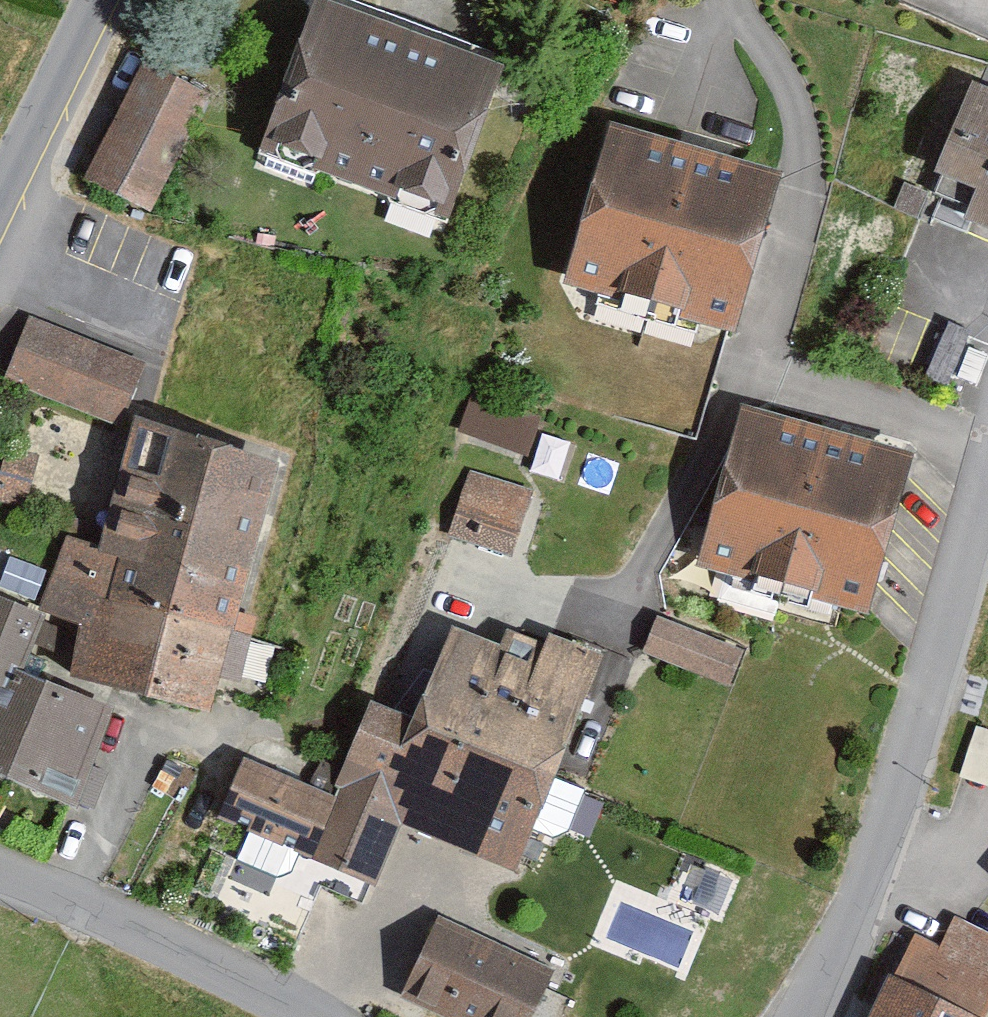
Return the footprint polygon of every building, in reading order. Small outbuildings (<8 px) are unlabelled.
[(501,65),(317,0),(265,146),(450,211),(501,65)] [(203,95),(143,66),(88,176),(147,206),(203,95)] [(976,87),(943,167),(984,185),(971,216),(987,223),(987,92),(976,87)] [(774,174),(612,128),(570,279),(732,324),(774,174)] [(141,363),(32,320),(8,380),(117,424),(141,363)] [(539,417),(474,395),(463,430),(527,451),(539,417)] [(870,610),(907,465),(736,421),(699,566),(870,610)] [(272,464),(136,428),(105,548),(69,538),(51,609),(93,620),(78,674),(207,708),(272,464)] [(64,446),(26,431),(10,476),(48,490),(64,446)] [(530,494),(473,474),(452,535),(510,555),(530,494)] [(0,601),(0,770),(72,800),(109,714),(15,674),(39,618),(0,601)] [(745,649),(657,617),(645,650),(732,682),(745,649)] [(336,796),(245,761),(223,817),(376,876),(395,825),(514,871),(599,653),(552,635),(547,648),(508,633),(500,653),(447,632),(414,717),(373,701),(336,796)] [(987,777),(987,722),(980,719),(963,769),(987,777)] [(439,919),(404,994),(455,1016),(530,1016),(551,970),(439,919)] [(875,1016),(983,1016),(984,1015),(987,1007),(987,937),(956,922),(941,951),(913,938),(875,1016)]
